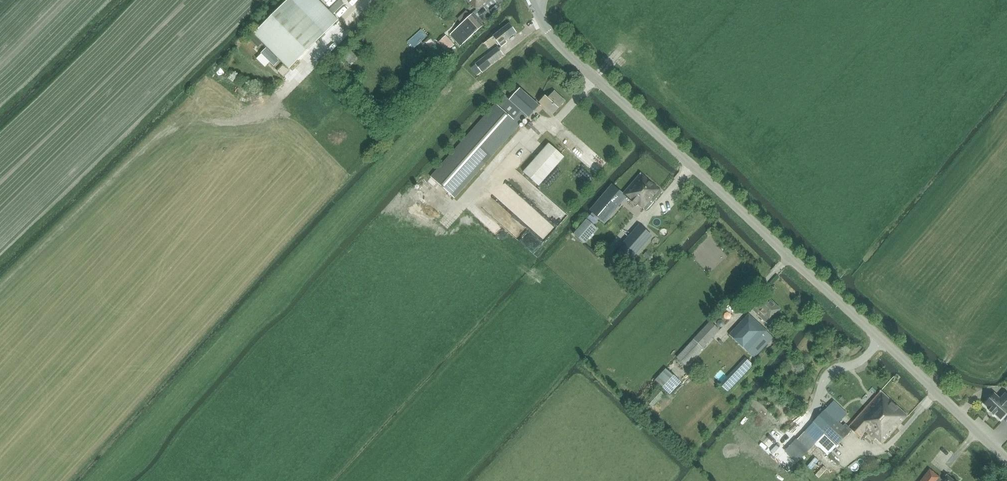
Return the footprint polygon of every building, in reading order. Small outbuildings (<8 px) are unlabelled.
[(262,44),(266,48),(279,61),(288,70),(338,20),(318,0),(287,0),(252,34),(262,44)] [(489,0),(466,0),(471,5),(472,4),(477,11),(480,8),(480,7),(489,0)] [(461,46),(484,24),(473,12),(450,35),(461,46)] [(508,39),(515,33),(508,24),(493,36),(501,47),(509,40),(508,39)] [(425,45),(433,42),(430,36),(423,39),(425,45)] [(438,43),(446,52),(454,45),(446,36),(438,43)] [(484,57),(486,60),(491,65),(504,55),(497,47),(484,57)] [(261,54),(270,63),(274,66),(279,61),(266,48),(261,54)] [(314,93),(320,102),(328,97),(322,88),(314,93)] [(496,104),(461,143),(431,177),(456,199),(520,124),(521,126),(539,106),(520,89),(501,109),(496,104)] [(547,93),(539,102),(553,115),(566,101),(554,91),(552,93),(549,96),(547,93)] [(548,143),(523,172),(538,185),(564,156),(548,143)] [(612,184),(589,210),(602,221),(608,212),(612,215),(626,197),(637,207),(638,205),(645,211),(662,192),(640,172),(627,187),(623,193),(612,184)] [(570,202),(576,194),(569,190),(560,202),(565,206),(569,201),(570,202)] [(574,234),(585,243),(589,239),(590,240),(594,235),(593,234),(597,229),(586,219),(574,234)] [(643,242),(650,234),(639,225),(621,246),(633,257),(645,244),(643,242)] [(497,226),(493,231),(501,238),(506,233),(497,226)] [(535,247),(539,238),(526,232),(522,240),(535,247)] [(766,324),(781,309),(766,295),(754,308),(758,312),(756,314),(766,324)] [(754,358),(773,338),(748,313),(729,335),(754,358)] [(686,366),(720,330),(710,321),(693,339),(676,357),(686,366)] [(670,394),(681,382),(665,368),(654,380),(670,394)] [(883,444),(909,416),(881,390),(878,393),(879,393),(872,401),(848,427),(845,423),(843,426),(825,409),(811,424),(836,447),(850,432),(851,430),(859,438),(865,431),(874,440),(876,438),(883,444)] [(655,391),(647,399),(652,404),(660,396),(655,391)] [(984,404),(989,409),(989,410),(993,414),(994,414),(1000,419),(1006,411),(1006,396),(1004,393),(1000,398),(994,393),(984,404)] [(938,480),(940,478),(930,470),(921,480),(940,480),(938,480)]
